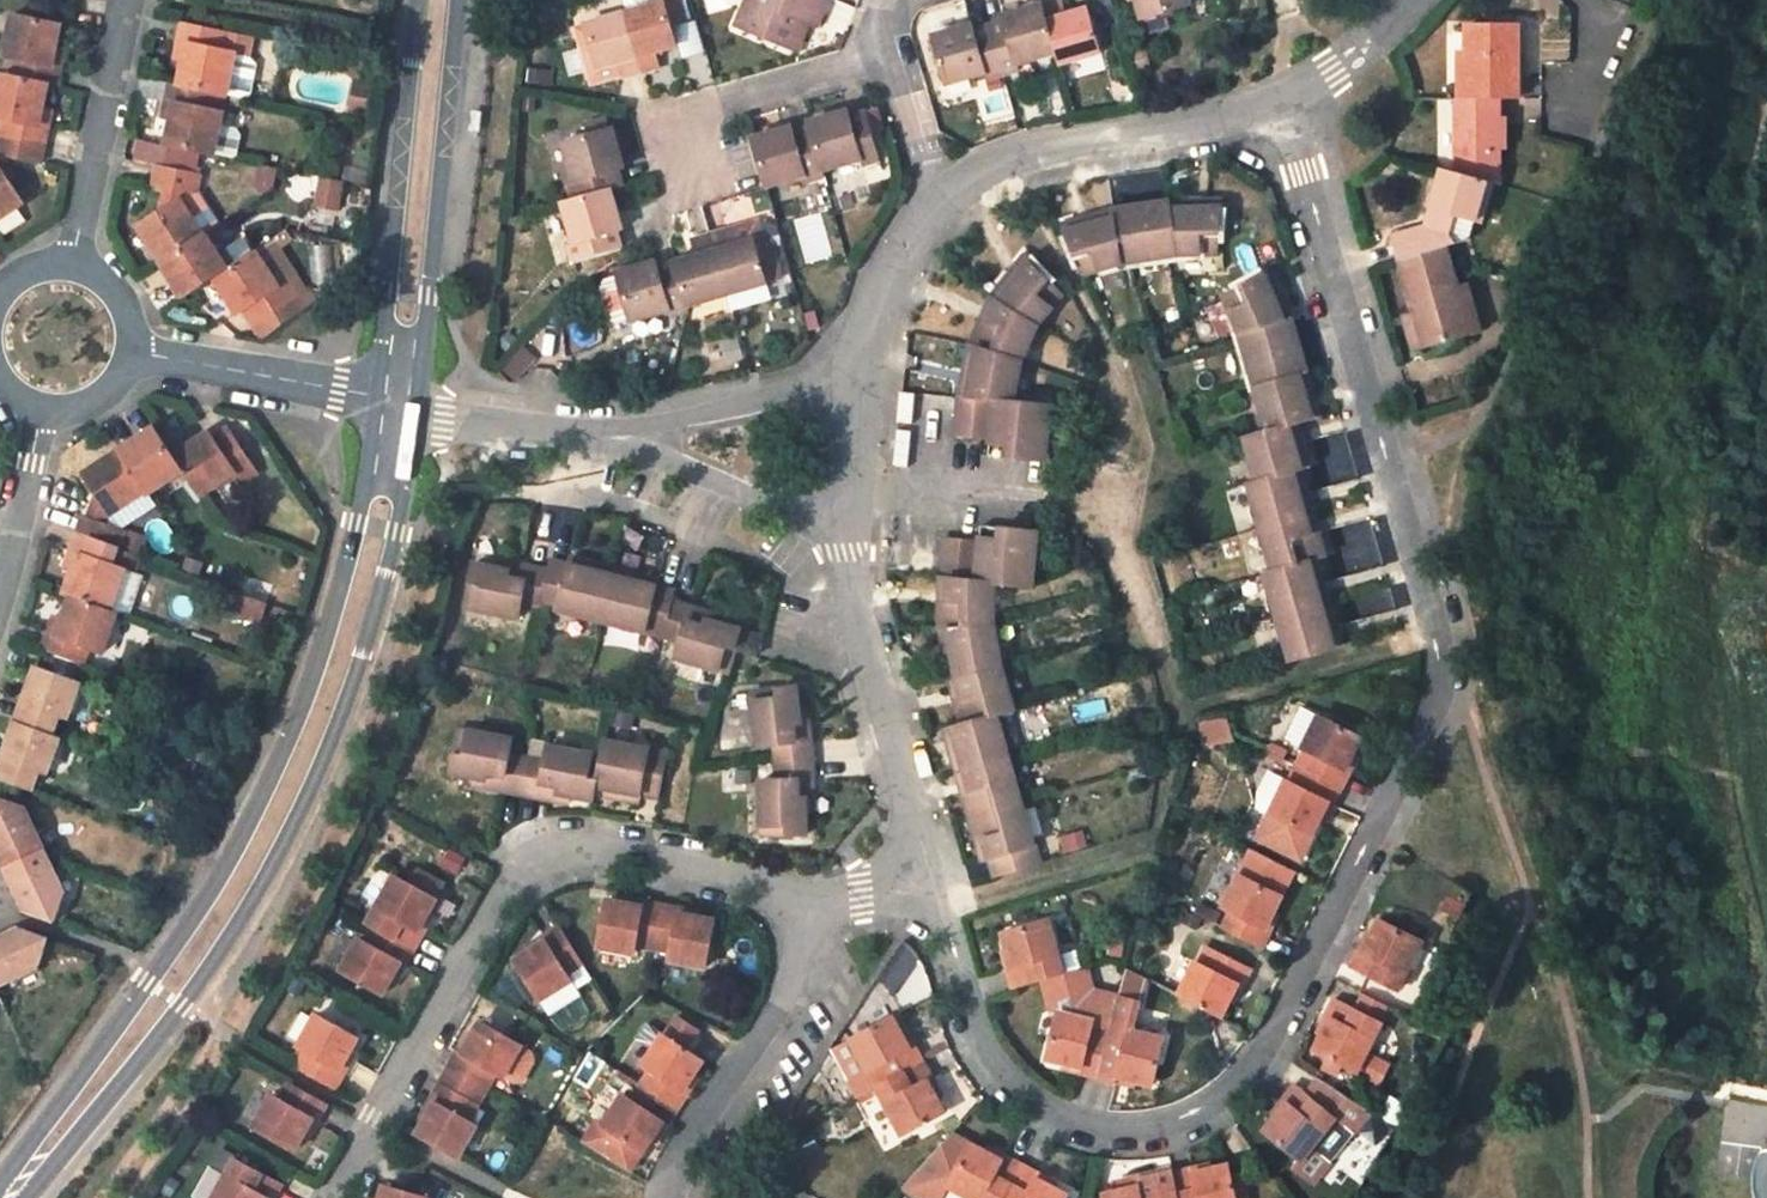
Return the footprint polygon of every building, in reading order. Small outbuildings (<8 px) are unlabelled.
[(664,0),(624,0),(628,13),(664,2),(664,0)] [(671,23),(684,18),(679,0),(670,0),(664,2),(628,13),(627,13),(643,71),(661,66),(657,50),(677,43),(671,23)] [(735,26),(794,52),(804,30),(797,28),(802,18),(807,20),(818,24),(827,0),(747,0),(735,26)] [(1090,9),(1065,16),(1060,0),(1044,4),(1057,50),(1059,59),(1101,48),(1090,9)] [(1187,5),(1186,0),(1137,0),(1142,17),(1170,9),(1187,5)] [(1044,4),(1003,16),(1004,22),(989,25),(1002,72),(1019,69),(1017,62),(1057,50),(1044,4)] [(1156,24),(1173,19),(1170,9),(1154,15),(1156,24)] [(643,71),(627,13),(585,25),(601,82),(624,75),(624,77),(643,71)] [(60,27),(11,16),(1,56),(15,59),(11,76),(47,84),(50,68),(55,50),(60,27)] [(797,28),(804,30),(807,20),(802,18),(797,28)] [(224,33),(182,24),(177,44),(185,45),(182,62),(177,87),(226,98),(248,102),(255,68),(250,56),(254,39),(224,33)] [(975,24),(933,36),(946,82),(987,71),(988,77),(1002,72),(989,25),(976,30),(975,24)] [(1517,27),(1468,26),(1466,98),(1499,97),(1516,97),(1517,27)] [(177,44),(174,60),(182,62),(185,45),(177,44)] [(59,71),(64,51),(55,50),(50,68),(59,71)] [(1467,55),(1458,55),(1456,98),(1466,98),(1467,55)] [(56,87),(59,71),(50,68),(47,84),(56,87)] [(4,120),(0,135),(42,144),(47,128),(37,125),(41,108),(47,84),(11,76),(0,74),(0,119),(4,120)] [(226,98),(177,87),(167,85),(163,102),(172,104),(168,121),(163,145),(213,156),(235,161),(240,138),(236,131),(219,128),(226,98)] [(1452,98),(1452,172),(1487,181),(1496,184),(1499,185),(1499,151),(1499,117),(1499,97),(1466,98),(1456,98),(1452,98)] [(163,102),(160,119),(168,121),(172,104),(163,102)] [(881,159),(872,128),(883,124),(878,107),(867,110),(866,109),(849,114),(848,109),(808,120),(810,126),(823,169),(864,158),(865,164),(881,159)] [(47,128),(50,110),(41,108),(37,125),(47,128)] [(794,130),(793,125),(753,136),(767,184),(823,169),(810,126),(794,130)] [(612,129),(565,142),(580,196),(611,187),(622,184),(618,170),(623,168),(612,129)] [(0,137),(0,153),(17,157),(38,162),(42,144),(0,135),(0,137)] [(17,157),(0,153),(0,168),(10,184),(17,157)] [(200,175),(156,166),(152,186),(165,189),(160,211),(138,225),(161,263),(203,235),(179,199),(175,191),(196,195),(200,175)] [(0,168),(0,217),(22,203),(10,184),(0,168)] [(1441,169),(1430,209),(1455,216),(1475,222),(1487,181),(1452,172),(1441,169)] [(321,178),(316,208),(339,212),(344,182),(321,178)] [(1475,222),(1482,224),(1496,184),(1487,181),(1475,222)] [(570,246),(574,260),(616,247),(622,245),(617,232),(624,229),(611,187),(580,196),(563,201),(575,244),(570,246)] [(1217,253),(1221,207),(1198,207),(1199,199),(1170,200),(1115,208),(1081,218),(1084,225),(1063,231),(1084,275),(1121,265),(1179,256),(1217,253)] [(1221,207),(1221,199),(1199,199),(1198,207),(1221,207)] [(1430,209),(1425,226),(1449,233),(1455,216),(1430,209)] [(1455,216),(1449,233),(1456,243),(1471,238),(1475,222),(1455,216)] [(1081,218),(1061,225),(1063,231),(1084,225),(1081,218)] [(1425,226),(1393,236),(1399,259),(1444,246),(1456,243),(1449,233),(1425,226)] [(214,228),(207,232),(215,245),(222,241),(214,228)] [(766,282),(753,237),(730,244),(725,228),(710,233),(728,294),(766,282)] [(213,279),(254,253),(243,236),(227,247),(222,241),(215,245),(207,232),(203,235),(161,263),(184,297),(213,279)] [(694,255),(678,260),(690,304),(728,294),(710,233),(690,239),(694,255)] [(1423,345),(1468,331),(1456,289),(1444,246),(1399,259),(1423,345)] [(289,279),(279,285),(257,250),(254,253),(213,279),(237,316),(242,313),(253,306),(262,320),(299,296),(289,279)] [(632,322),(672,311),(674,316),(691,310),(692,308),(691,305),(690,304),(678,260),(658,266),(657,261),(621,271),(617,272),(632,322)] [(1034,266),(1028,261),(1014,279),(1019,283),(1034,266)] [(986,325),(982,345),(978,345),(972,375),(981,378),(976,399),(964,398),(957,434),(989,438),(989,444),(1004,445),(1003,457),(1044,461),(1051,406),(1014,401),(1023,359),(1038,323),(1062,293),(1034,266),(1019,283),(1014,279),(999,298),(986,325)] [(1279,289),(1269,271),(1262,274),(1271,293),(1279,289)] [(1290,660),(1333,647),(1328,628),(1336,626),(1329,600),(1321,602),(1316,584),(1324,582),(1317,559),(1326,557),(1319,531),(1312,533),(1306,514),(1300,495),(1309,492),(1302,469),(1309,466),(1301,442),(1292,444),(1288,425),(1297,422),(1312,418),(1307,400),(1315,398),(1291,314),(1279,289),(1271,293),(1262,274),(1222,296),(1239,332),(1266,431),(1244,437),(1256,480),(1247,484),(1271,571),(1264,574),(1290,660)] [(1468,331),(1480,329),(1468,284),(1456,289),(1468,331)] [(242,313),(251,327),(262,320),(253,306),(242,313)] [(986,325),(979,323),(975,343),(978,345),(982,345),(986,325)] [(981,378),(972,375),(967,398),(976,399),(981,378)] [(1312,418),(1320,416),(1315,398),(1307,400),(1312,418)] [(1292,444),(1301,442),(1297,422),(1288,425),(1292,444)] [(231,436),(224,425),(210,436),(216,446),(231,436)] [(153,427),(153,426),(119,449),(146,490),(147,493),(163,483),(182,471),(153,427)] [(231,436),(216,446),(206,431),(171,453),(182,471),(188,481),(198,496),(233,474),(239,484),(256,474),(231,436)] [(989,444),(987,455),(1003,457),(1004,445),(989,444)] [(119,449),(81,473),(94,493),(108,514),(146,490),(119,449)] [(163,483),(169,493),(188,481),(182,471),(163,483)] [(1306,514),(1315,512),(1309,492),(1300,495),(1306,514)] [(104,526),(108,514),(94,493),(84,518),(104,526)] [(1319,531),(1315,512),(1306,514),(1312,533),(1319,531)] [(84,518),(81,517),(74,534),(117,550),(124,533),(104,526),(84,518)] [(959,702),(962,721),(959,722),(964,741),(957,743),(982,834),(989,833),(994,851),(987,852),(993,875),(1039,862),(998,714),(1013,710),(1002,672),(993,626),(995,584),(1031,586),(1036,532),(989,527),(989,531),(988,540),(978,539),(945,536),(941,576),(949,576),(946,595),(941,595),(940,625),(944,625),(952,625),(954,645),(949,646),(956,683),(963,681),(967,701),(959,702)] [(978,529),(978,539),(988,540),(989,531),(978,529)] [(124,573),(125,571),(112,565),(117,550),(74,534),(68,549),(77,552),(71,569),(61,594),(68,597),(117,614),(127,618),(140,579),(124,573)] [(68,549),(62,565),(71,569),(77,552),(68,549)] [(588,559),(570,554),(568,563),(586,567),(588,559)] [(521,562),(500,557),(498,567),(519,571),(521,562)] [(721,622),(707,617),(704,624),(698,622),(702,609),(672,599),(675,589),(657,585),(636,580),(638,573),(588,559),(586,567),(568,563),(552,559),(550,567),(521,562),(519,571),(498,567),(475,562),(465,606),(519,618),(523,602),(643,632),(681,642),(676,658),(730,673),(738,650),(757,655),(764,635),(721,622)] [(657,585),(660,578),(638,573),(636,580),(657,585)] [(1329,600),(1324,582),(1316,584),(1321,602),(1329,600)] [(265,603),(234,591),(227,612),(258,622),(265,603)] [(60,619),(54,635),(47,633),(39,650),(80,665),(87,648),(102,653),(117,614),(68,597),(60,619)] [(721,622),(723,616),(702,609),(698,622),(704,624),(707,617),(721,622)] [(60,619),(53,616),(47,633),(54,635),(60,619)] [(944,625),(949,646),(954,645),(952,625),(944,625)] [(1333,647),(1343,646),(1336,626),(1328,628),(1333,647)] [(79,682),(35,664),(13,720),(51,735),(58,715),(66,717),(79,682)] [(692,702),(712,708),(722,675),(701,669),(692,702)] [(963,681),(956,683),(959,702),(967,701),(963,681)] [(796,686),(752,692),(759,747),(771,745),(773,761),(773,779),(759,780),(760,835),(804,834),(804,812),(804,790),(814,790),(814,755),(810,729),(800,729),(798,710),(796,686)] [(257,705),(240,698),(234,711),(251,717),(257,705)] [(1354,751),(1361,737),(1318,716),(1302,708),(1284,740),(1302,750),(1309,754),(1302,769),(1294,765),(1287,780),(1271,771),(1259,793),(1257,809),(1269,814),(1312,835),(1320,820),(1330,800),(1335,802),(1350,773),(1344,771),(1354,751)] [(810,729),(807,709),(798,710),(800,729),(810,729)] [(0,757),(0,777),(31,789),(38,770),(45,774),(59,737),(51,735),(13,720),(0,757)] [(959,722),(952,725),(957,743),(964,741),(959,722)] [(513,739),(458,729),(451,774),(474,779),(486,781),(488,773),(496,775),(492,790),(551,801),(553,785),(561,787),(560,794),(572,796),(592,800),(593,794),(620,800),(622,792),(643,797),(657,800),(666,752),(606,740),(602,756),(548,746),(546,761),(510,755),(513,739)] [(1354,751),(1344,771),(1350,773),(1359,754),(1354,751)] [(474,779),(473,786),(492,790),(496,775),(488,773),(486,781),(474,779)] [(551,801),(570,805),(572,796),(560,794),(561,787),(553,785),(551,801)] [(804,812),(814,812),(814,790),(804,790),(804,812)] [(620,800),(642,804),(643,797),(622,792),(620,800)] [(22,807),(0,797),(0,862),(2,866),(43,847),(22,807)] [(1320,820),(1325,822),(1335,802),(1330,800),(1320,820)] [(994,851),(989,833),(985,834),(982,834),(987,852),(994,851)] [(52,920),(64,890),(47,857),(43,847),(2,866),(23,909),(52,920)] [(1283,895),(1239,873),(1223,906),(1231,911),(1221,930),(1262,949),(1270,933),(1265,930),(1275,910),(1283,895)] [(436,899),(395,876),(369,924),(373,926),(365,940),(360,937),(340,971),(382,996),(389,982),(401,961),(407,965),(423,936),(417,932),(428,913),(436,899)] [(642,900),(622,896),(621,902),(640,906),(642,900)] [(666,961),(705,968),(714,920),(697,917),(678,914),(679,907),(642,900),(640,906),(621,902),(606,900),(597,948),(634,954),(636,946),(668,953),(666,961)] [(697,917),(699,910),(679,907),(678,914),(697,917)] [(1270,933),(1281,912),(1275,910),(1265,930),(1270,933)] [(428,913),(417,932),(423,936),(433,915),(428,913)] [(1049,920),(1003,934),(1008,953),(1013,971),(1009,973),(1013,988),(1039,981),(1064,973),(1049,920)] [(1424,941),(1380,920),(1371,938),(1362,956),(1357,953),(1350,967),(1398,992),(1424,941)] [(582,965),(559,925),(542,936),(546,941),(527,953),(514,960),(539,1002),(571,982),(567,974),(582,965)] [(33,966),(45,938),(18,929),(0,937),(0,981),(33,966)] [(542,936),(524,947),(527,953),(546,941),(542,936)] [(1371,938),(1366,936),(1357,953),(1362,956),(1371,938)] [(1212,948),(1207,947),(1200,964),(1204,965),(1212,948)] [(1253,970),(1212,948),(1204,965),(1200,964),(1196,962),(1179,995),(1222,1016),(1239,981),(1245,986),(1253,970)] [(1008,953),(1004,954),(1009,973),(1013,971),(1008,953)] [(401,961),(389,982),(395,986),(407,965),(401,961)] [(1083,968),(1064,973),(1039,981),(1049,1013),(1056,1012),(1094,1022),(1111,1026),(1109,1033),(1125,1037),(1127,1029),(1134,1031),(1142,1003),(1119,996),(1089,991),(1083,968)] [(1230,999),(1236,1002),(1245,986),(1239,981),(1230,999)] [(1364,994),(1356,1009),(1382,1023),(1390,1007),(1364,994)] [(1356,1009),(1335,998),(1328,1012),(1333,1014),(1324,1033),(1314,1051),(1357,1073),(1378,1083),(1387,1065),(1366,1054),(1382,1023),(1356,1009)] [(1094,1022),(1056,1012),(1045,1059),(1065,1064),(1083,1069),(1082,1075),(1114,1082),(1116,1076),(1135,1080),(1154,1085),(1165,1039),(1134,1031),(1127,1029),(1125,1037),(1109,1033),(1092,1029),(1094,1022)] [(1328,1012),(1319,1030),(1324,1033),(1333,1014),(1328,1012)] [(359,1037),(318,1016),(300,1049),(306,1052),(297,1067),(336,1088),(344,1074),(339,1071),(350,1052),(359,1037)] [(934,1079),(916,1044),(909,1047),(900,1031),(893,1016),(852,1039),(869,1072),(849,1082),(856,1096),(877,1086),(903,1135),(944,1114),(927,1083),(934,1079)] [(684,1096),(680,1093),(690,1077),(701,1059),(684,1048),(696,1030),(675,1017),(664,1035),(646,1023),(635,1039),(653,1051),(642,1067),(647,1070),(629,1098),(624,1095),(589,1147),(628,1170),(651,1135),(661,1119),(667,1124),(684,1096)] [(521,1045),(480,1022),(462,1053),(456,1050),(448,1067),(487,1088),(495,1074),(502,1078),(521,1045)] [(916,1044),(907,1028),(900,1031),(909,1047),(916,1044)] [(472,1036),(466,1033),(456,1050),(462,1053),(472,1036)] [(344,1074),(355,1055),(350,1052),(339,1071),(344,1074)] [(1065,1064),(1063,1069),(1082,1075),(1083,1069),(1065,1064)] [(439,1080),(478,1103),(487,1088),(448,1067),(439,1080)] [(1114,1082),(1134,1086),(1135,1080),(1116,1076),(1114,1082)] [(684,1096),(694,1081),(690,1077),(680,1093),(684,1096)] [(936,1099),(943,1095),(934,1079),(927,1083),(936,1099)] [(1306,1094),(1294,1084),(1284,1097),(1288,1101),(1276,1117),(1264,1131),(1302,1163),(1294,1173),(1314,1188),(1328,1169),(1309,1154),(1335,1119),(1354,1134),(1371,1113),(1319,1079),(1306,1094)] [(469,1121),(478,1103),(439,1080),(427,1102),(434,1106),(425,1122),(416,1136),(457,1158),(476,1125),(469,1121)] [(328,1106),(287,1081),(278,1096),(272,1092),(253,1125),(296,1150),(303,1139),(314,1119),(319,1122),(328,1106)] [(1284,1097),(1271,1113),(1276,1117),(1288,1101),(1284,1097)] [(427,1102),(418,1118),(425,1122),(434,1106),(427,1102)] [(303,1139),(308,1142),(319,1122),(314,1119),(303,1139)] [(651,1135),(657,1139),(667,1124),(661,1119),(651,1135)] [(970,1145),(951,1136),(901,1188),(919,1197),(942,1197),(948,1186),(972,1197),(1068,1197),(1069,1197),(1054,1190),(1038,1182),(1042,1175),(1005,1156),(1002,1162),(985,1153),(970,1145)] [(1005,1156),(988,1146),(985,1153),(1002,1162),(1005,1156)] [(1764,1154),(1760,1157),(1754,1165),(1751,1172),(1750,1177),(1750,1185),(1753,1193),(1756,1197),(1766,1197),(1766,1153),(1764,1154)] [(237,1160),(215,1197),(275,1197),(281,1186),(237,1160)] [(1211,1169),(1210,1163),(1191,1166),(1193,1174),(1211,1169)] [(1228,1165),(1211,1169),(1193,1174),(1191,1166),(1173,1171),(1180,1197),(1236,1197),(1228,1165)] [(1155,1175),(1160,1197),(1180,1197),(1173,1171),(1155,1175)] [(1054,1190),(1059,1183),(1042,1175),(1038,1182),(1054,1190)] [(1155,1175),(1137,1179),(1139,1185),(1119,1190),(1102,1193),(1103,1197),(1160,1197),(1155,1175)] [(1137,1179),(1118,1184),(1119,1190),(1139,1185),(1137,1179)] [(428,1197),(384,1184),(379,1197),(428,1197)]
